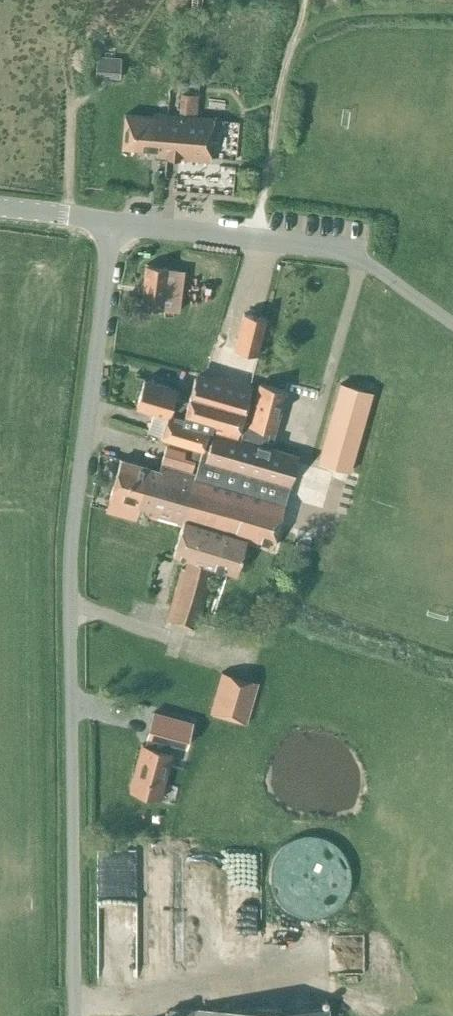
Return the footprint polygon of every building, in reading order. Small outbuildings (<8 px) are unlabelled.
[(120,57),(97,56),(95,77),(119,79),(120,57)] [(180,93),(179,111),(196,113),(197,95),(180,93)] [(124,113),(122,146),(134,148),(156,149),(156,156),(210,161),(214,118),(154,112),(153,116),(137,115),(124,113)] [(184,269),(167,267),(145,265),(140,306),(179,311),(184,269)] [(258,354),(266,318),(242,312),(233,349),(258,354)] [(252,385),(197,369),(187,401),(173,396),(175,388),(144,379),(136,406),(167,415),(161,436),(202,448),(195,471),(286,497),(288,489),(289,489),(299,455),(271,447),(275,432),(276,432),(287,390),(258,382),(247,425),(244,424),(240,439),(213,431),(214,429),(237,435),(252,385)] [(340,383),(318,461),(350,470),(372,392),(340,383)] [(185,468),(188,458),(183,456),(184,451),(165,445),(158,469),(120,458),(108,498),(116,500),(113,512),(135,519),(136,513),(181,525),(173,553),(188,558),(185,568),(181,566),(165,620),(195,629),(214,565),(236,571),(245,540),(271,547),(286,497),(195,471),(185,468)] [(191,457),(198,459),(200,451),(193,448),(191,457)] [(221,671),(209,713),(246,723),(257,682),(221,671)] [(141,743),(129,790),(159,798),(172,752),(167,751),(170,741),(185,745),(192,722),(152,711),(146,735),(149,736),(147,745),(141,743)] [(145,850),(144,938),(177,938),(177,850),(145,850)] [(331,932),(331,970),(367,970),(367,932),(331,932)] [(323,1008),(258,1008),(192,1008),(169,1008),(169,1015),(323,1015),(323,1008)]
